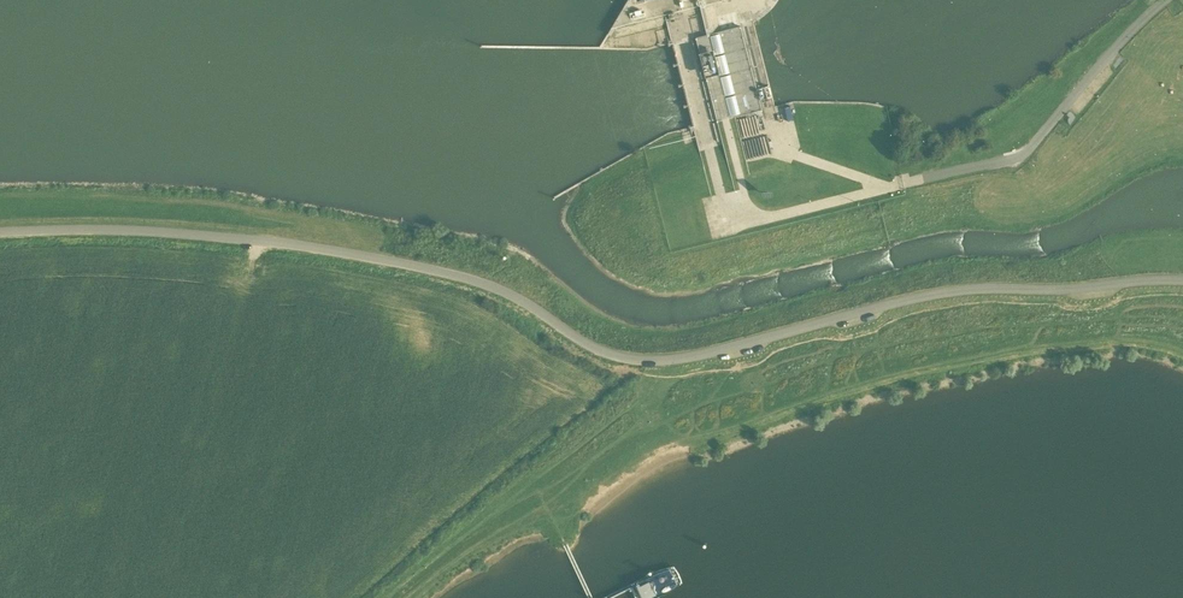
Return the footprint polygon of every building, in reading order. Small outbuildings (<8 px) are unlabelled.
[(708,34),(696,37),(699,52),(706,77),(717,121),(722,120),(726,119),(729,118),(735,116),(763,109),(742,26),(711,33),(708,34)] [(688,36),(703,34),(701,28),(687,30),(688,36)]
